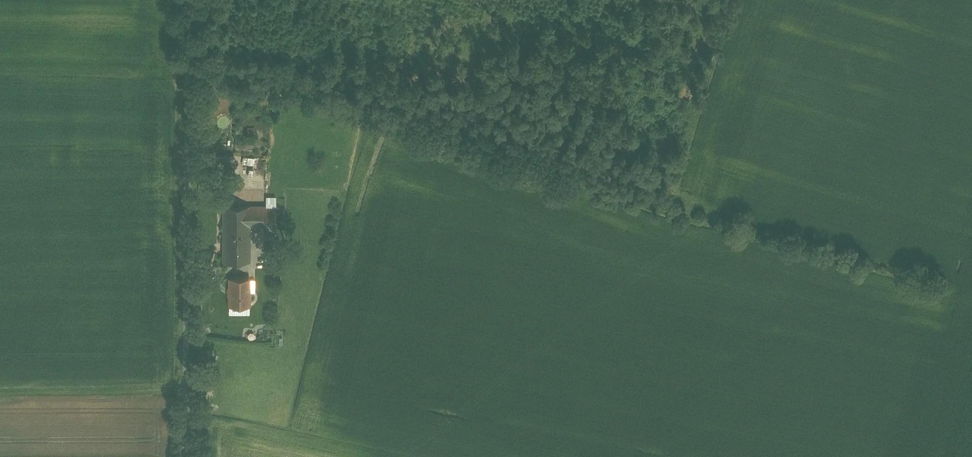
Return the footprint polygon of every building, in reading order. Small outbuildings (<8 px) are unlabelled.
[(238,168),(238,153),(217,154),(217,169),(238,168)] [(276,197),(266,197),(266,206),(276,205),(276,197)] [(266,206),(249,206),(249,225),(266,225),(267,225),(276,225),(276,205),(266,206)] [(249,206),(224,206),(224,226),(235,226),(235,227),(249,227),(249,225),(249,206)] [(276,225),(267,225),(267,234),(276,234),(276,225)] [(249,227),(235,227),(235,226),(224,226),(224,261),(249,261),(249,227)] [(249,278),(230,278),(230,304),(249,304),(249,301),(251,299),(251,294),(249,292),(249,278)]
